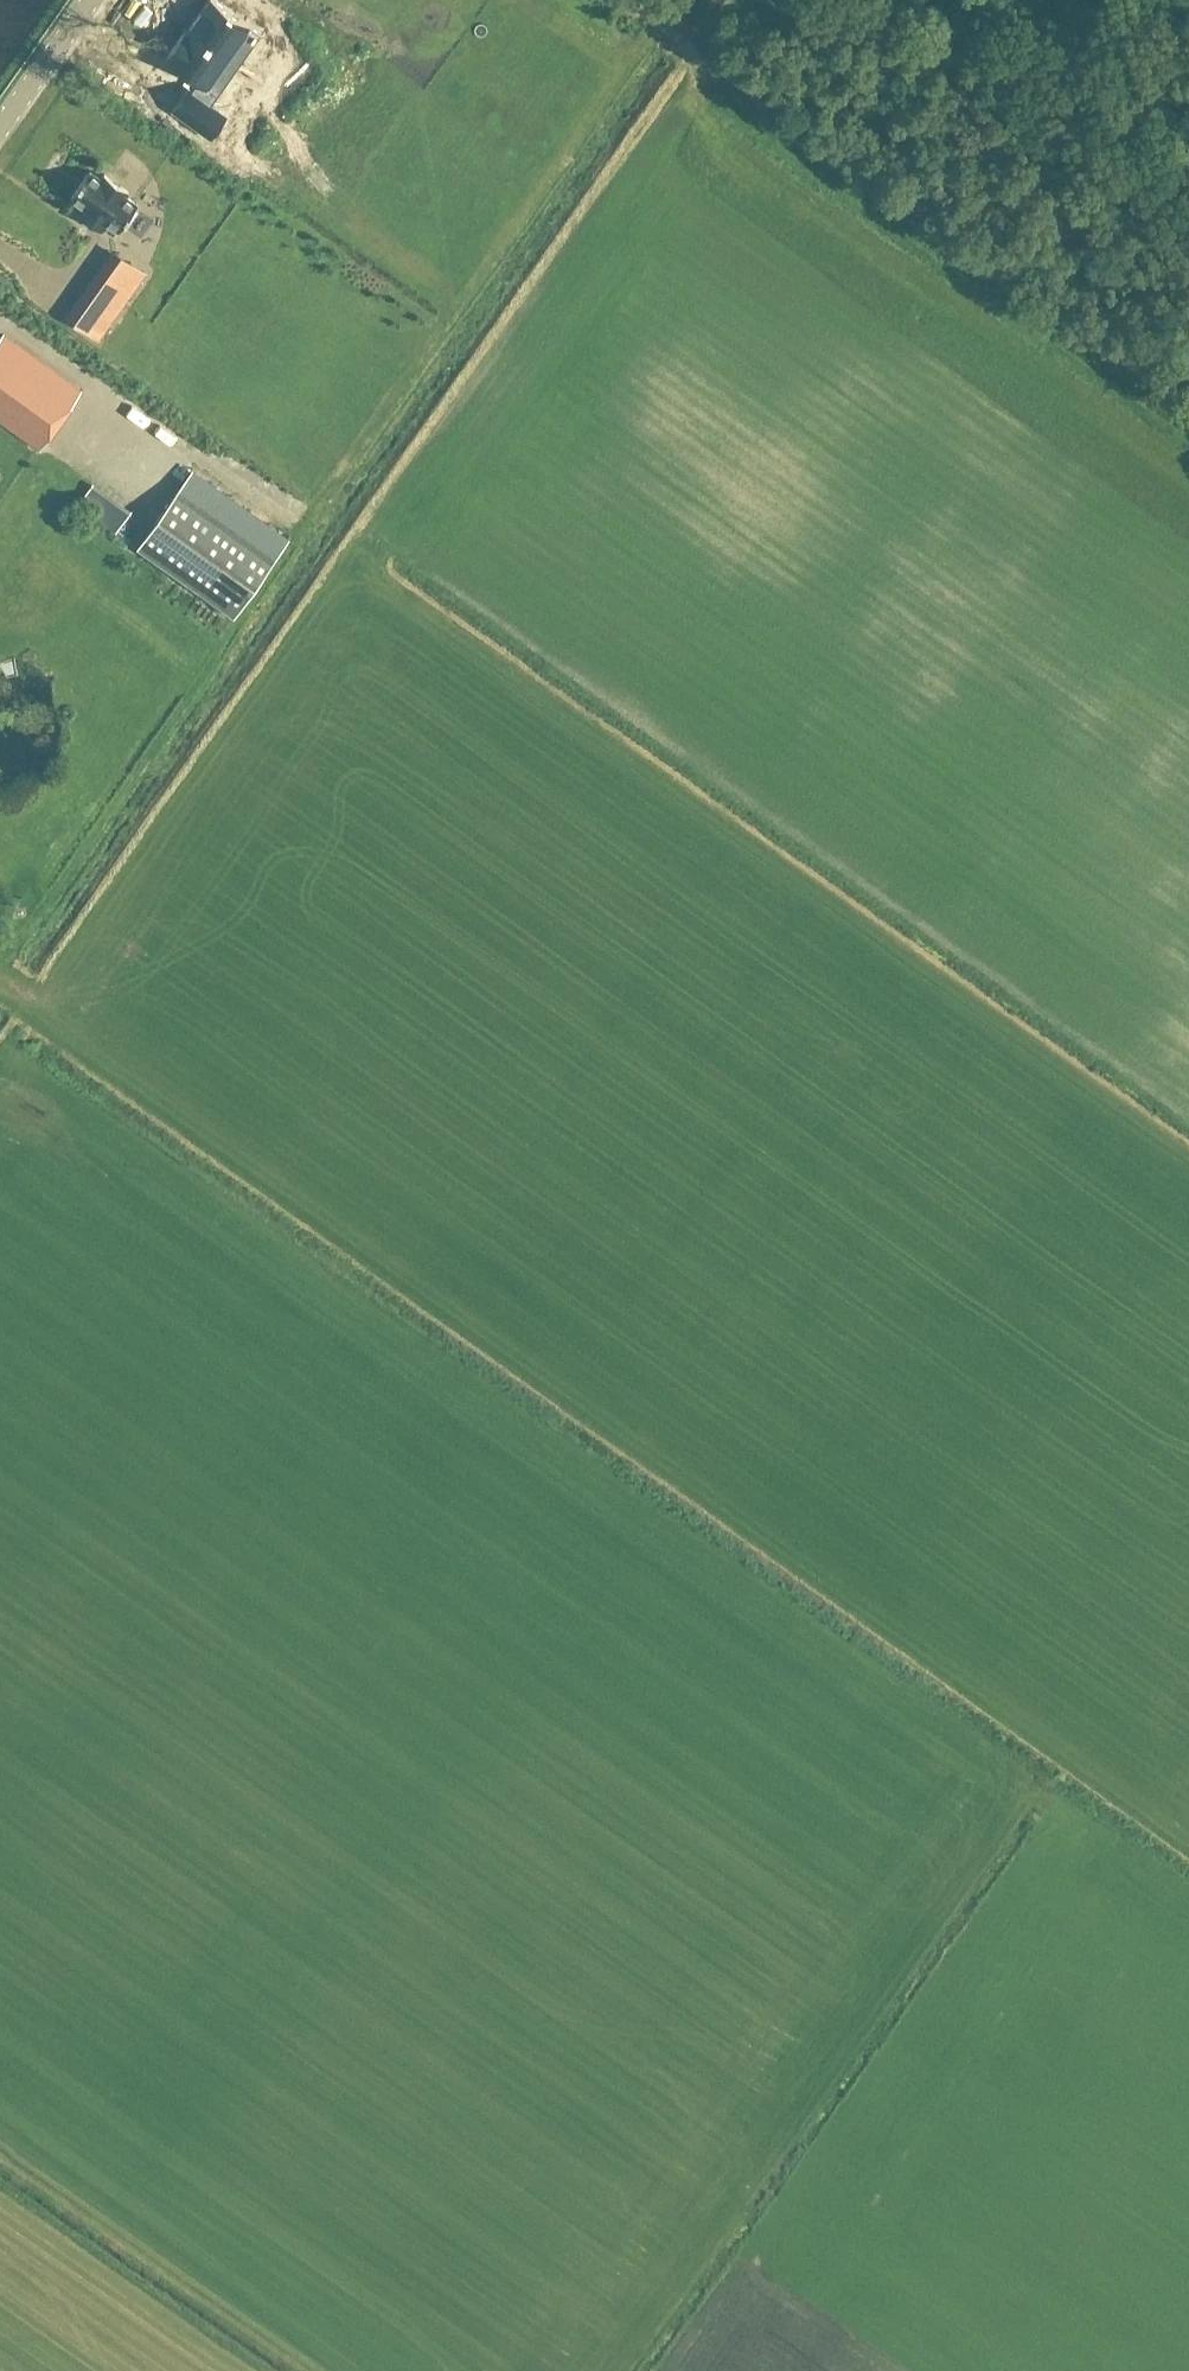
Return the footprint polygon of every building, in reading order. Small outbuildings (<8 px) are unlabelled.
[(239,65),(261,34),(213,0),(210,0),(189,30),(239,65)] [(239,65),(189,30),(167,61),(199,83),(193,92),(188,89),(172,112),(211,139),(227,116),(211,105),(239,65)] [(102,179),(90,171),(72,197),(87,207),(82,215),(102,230),(104,228),(114,235),(119,229),(120,230),(138,204),(126,195),(129,191),(105,174),(102,179)] [(146,272),(119,253),(72,319),(99,338),(146,272)] [(5,334),(0,341),(0,418),(41,447),(82,389),(5,334)] [(139,546),(236,616),(277,557),(180,488),(139,546)]
